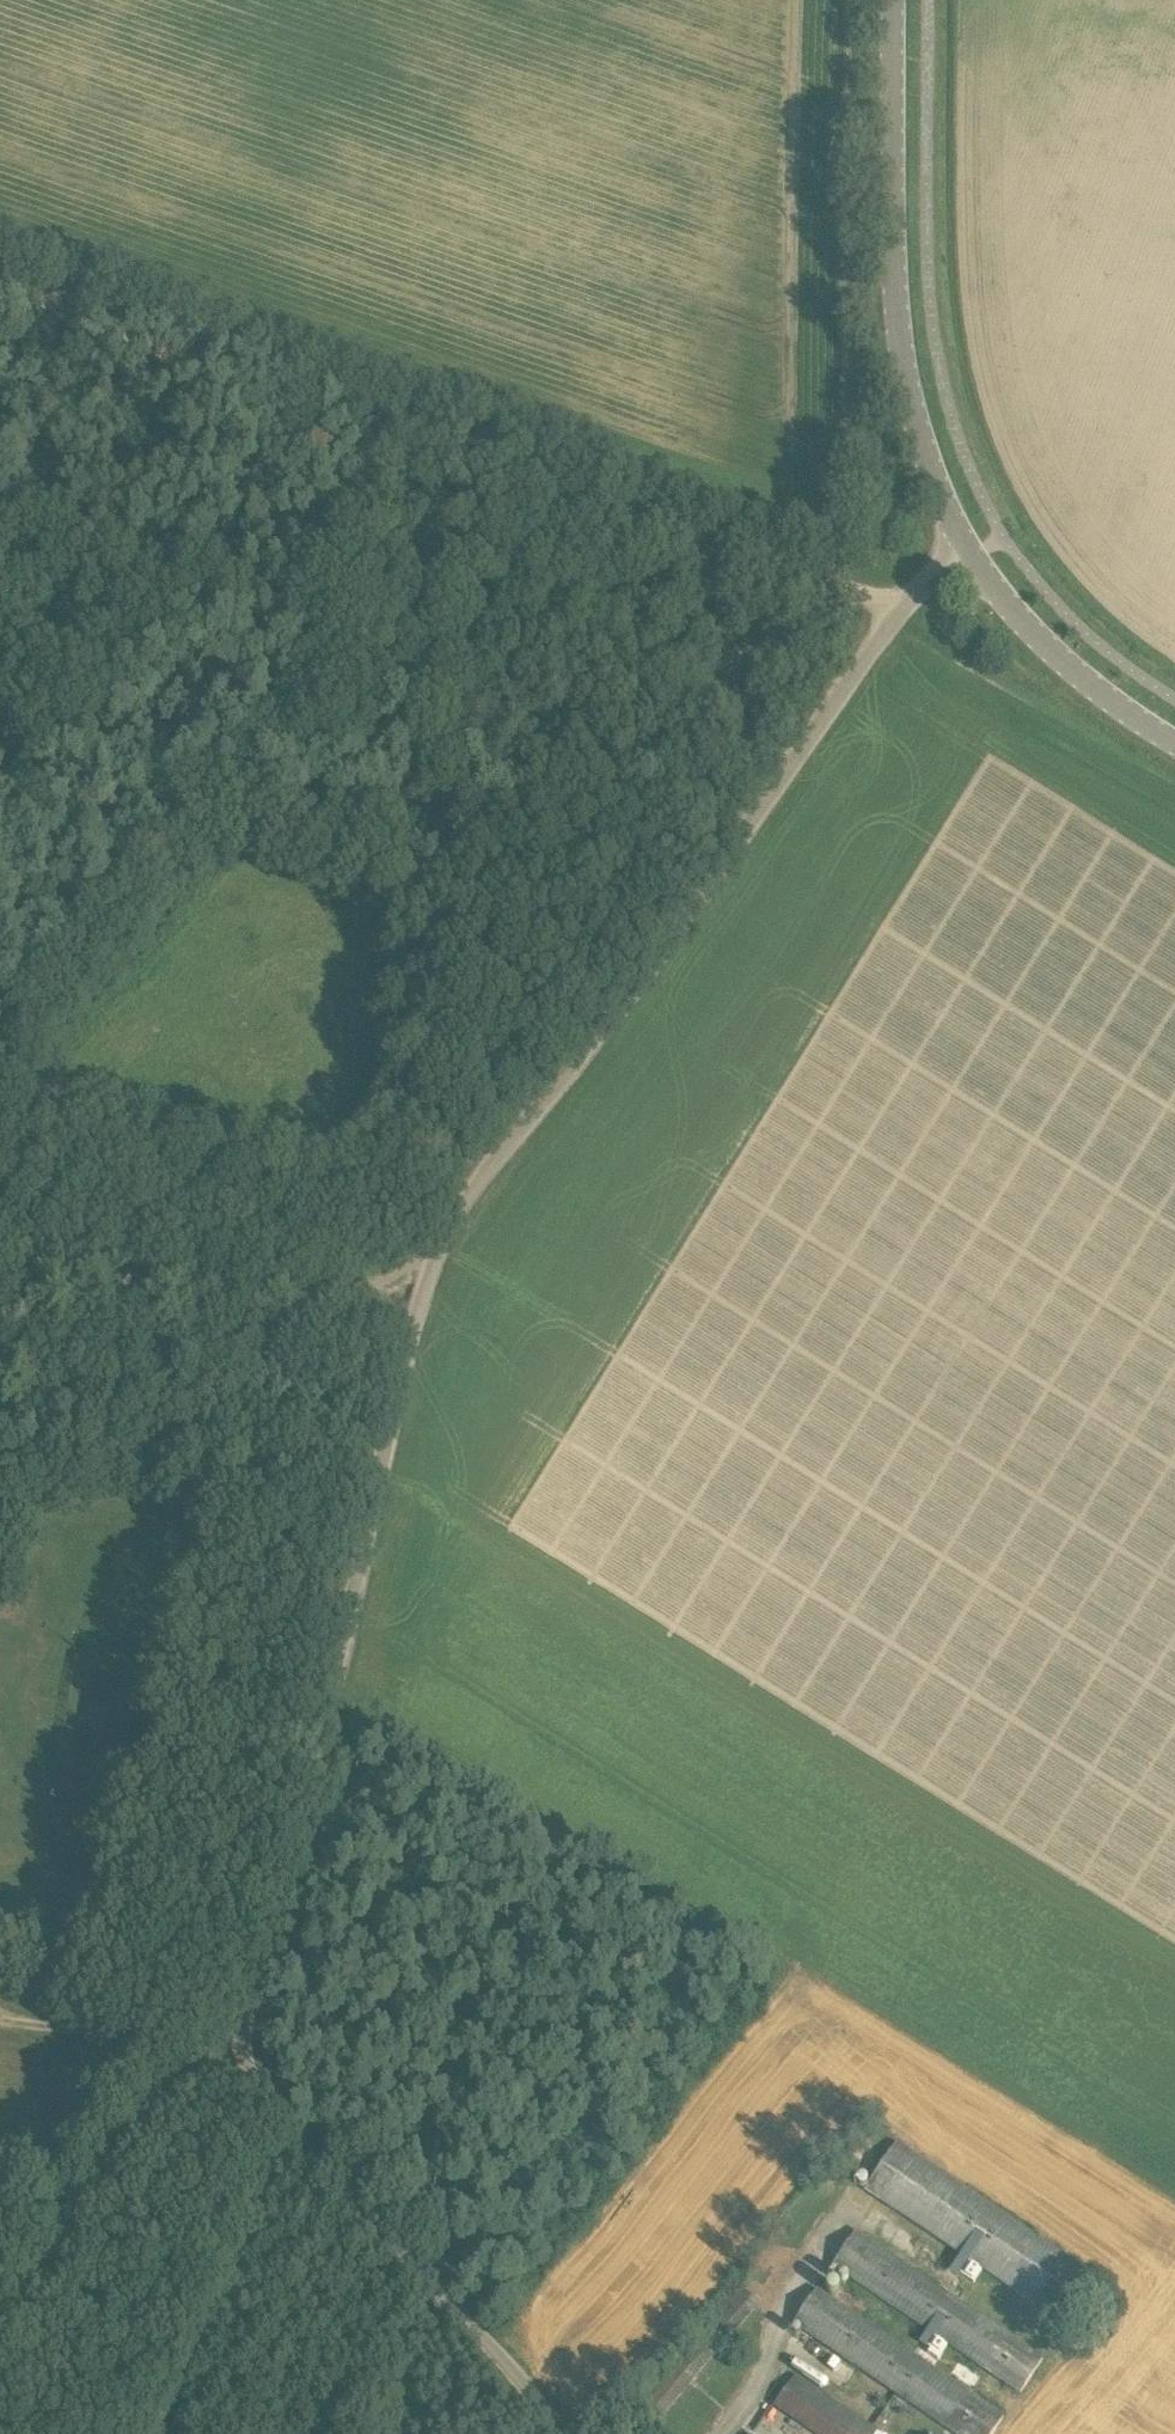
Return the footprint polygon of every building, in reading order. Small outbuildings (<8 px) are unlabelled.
[(1057,2322),(1091,2273),(897,2142),(864,2191),(1057,2322)] [(1019,2394),(1043,2359),(857,2231),(833,2267),(1019,2394)] [(1004,2415),(820,2290),(795,2327),(953,2433),(991,2433),(1004,2415)] [(796,2375),(774,2407),(814,2433),(872,2433),(875,2428),(796,2375)]
